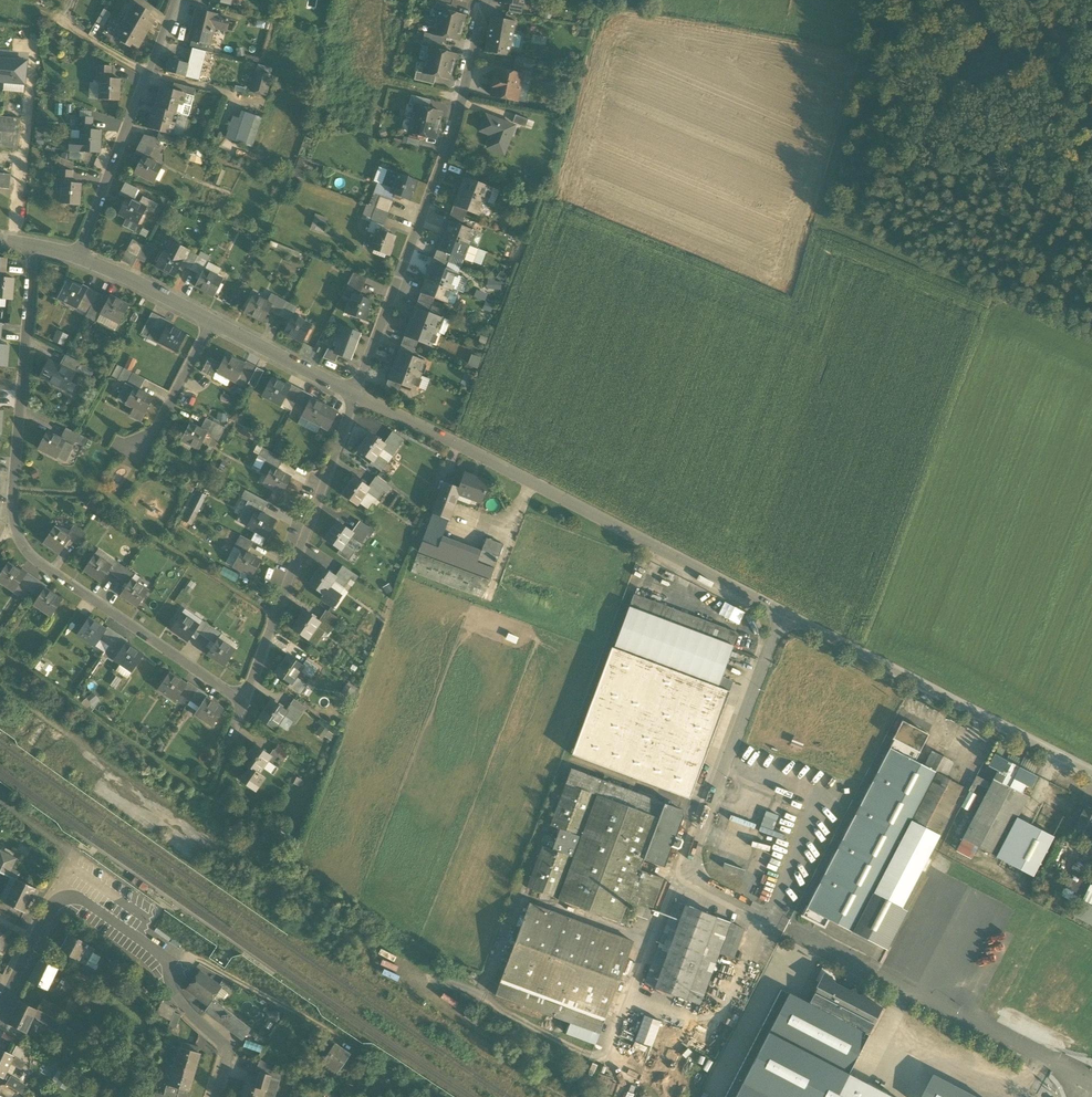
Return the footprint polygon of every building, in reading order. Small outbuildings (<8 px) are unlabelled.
[(450,12),(451,6),(436,2),(435,9),(439,10),(439,9),(450,12)] [(509,12),(521,14),(523,7),(510,5),(509,12)] [(131,10),(124,21),(146,34),(155,19),(148,15),(150,12),(141,7),(137,14),(131,10)] [(96,23),(104,27),(112,14),(104,9),(96,23)] [(439,10),(436,22),(462,29),(465,16),(450,12),(439,9),(439,10)] [(192,41),(210,45),(210,44),(214,28),(226,31),(229,19),(197,11),(195,19),(196,20),(193,28),(190,40),(192,41)] [(508,56),(510,48),(513,33),(514,22),(492,17),(486,51),(508,56)] [(138,48),(146,34),(124,21),(118,32),(124,36),(121,42),(129,47),(131,44),(138,48)] [(458,41),(462,29),(436,22),(433,35),(444,38),(458,41)] [(425,33),(423,40),(421,46),(429,48),(430,48),(441,51),(442,44),(444,38),(433,35),(425,33)] [(522,36),(513,33),(510,48),(520,49),(522,36)] [(190,48),(198,50),(211,53),(213,53),(215,45),(210,44),(210,45),(192,41),(190,48)] [(429,48),(421,46),(418,59),(426,61),(429,48)] [(245,56),(244,48),(236,49),(237,57),(245,56)] [(429,48),(426,61),(452,67),(455,54),(441,51),(430,48),(429,48)] [(260,58),(246,55),(245,60),(258,63),(260,58)] [(516,57),(514,65),(513,73),(512,73),(523,75),(522,76),(530,77),(531,69),(529,68),(530,60),(516,57)] [(0,59),(0,81),(4,82),(24,84),(26,62),(0,59)] [(194,66),(188,65),(188,64),(170,59),(166,72),(185,77),(199,80),(202,68),(194,66)] [(449,80),(452,67),(426,61),(423,74),(435,77),(449,80)] [(256,72),(270,75),(272,69),(258,65),(256,72)] [(97,79),(100,79),(100,78),(111,79),(111,67),(98,66),(97,79)] [(491,96),(517,101),(522,76),(523,75),(512,73),(513,73),(497,70),(491,96)] [(251,91),(266,95),(271,76),(270,75),(256,72),(251,91)] [(414,80),(434,85),(435,77),(423,74),(416,72),(414,80)] [(237,74),(235,84),(245,86),(247,75),(237,74)] [(531,77),(530,77),(522,76),(517,101),(526,103),(531,77)] [(99,100),(119,101),(120,79),(111,79),(100,78),(100,79),(100,84),(99,100)] [(573,83),(564,81),(562,96),(570,98),(573,83)] [(24,84),(4,82),(3,91),(23,92),(24,84)] [(89,99),(99,100),(100,84),(89,83),(89,99)] [(194,97),(196,89),(174,83),(172,90),(186,94),(186,95),(194,97)] [(58,87),(50,84),(46,94),(55,97),(58,87)] [(174,113),(176,114),(178,109),(182,110),(186,95),(186,94),(172,90),(160,87),(155,108),(174,113)] [(194,97),(186,95),(182,110),(178,109),(176,114),(185,116),(185,115),(188,116),(194,97)] [(415,106),(428,109),(430,100),(411,95),(409,104),(415,106)] [(415,106),(412,119),(438,125),(441,112),(428,109),(415,106)] [(173,118),(174,113),(155,108),(153,108),(147,129),(159,132),(173,136),(173,135),(177,119),(173,118)] [(176,114),(174,113),(173,118),(177,119),(173,135),(181,137),(183,137),(188,116),(185,115),(185,116),(176,114)] [(227,138),(244,144),(254,116),(242,113),(240,120),(234,118),(227,138)] [(490,150),(504,155),(515,126),(486,115),(480,131),(495,137),(490,150)] [(513,122),(525,127),(528,120),(515,115),(513,122)] [(262,119),(254,116),(244,144),(253,147),(262,119)] [(18,149),(20,119),(0,117),(0,147),(18,149)] [(48,119),(38,118),(37,144),(44,145),(44,138),(44,126),(47,126),(48,119)] [(81,130),(91,131),(92,118),(80,118),(79,118),(78,130),(81,131),(81,130)] [(435,139),(438,125),(412,119),(409,133),(435,139)] [(528,120),(525,127),(531,130),(534,122),(528,120)] [(387,136),(384,128),(378,130),(381,138),(387,136)] [(84,152),(99,153),(100,131),(91,131),(81,130),(81,131),(81,140),(69,139),(69,151),(70,151),(84,152)] [(81,140),(81,131),(78,130),(70,130),(69,139),(81,140)] [(159,132),(157,139),(158,139),(174,143),(179,144),(181,137),(173,135),(173,136),(159,132)] [(145,135),(141,142),(154,148),(158,139),(157,139),(153,137),(145,135)] [(406,144),(419,147),(420,141),(408,138),(406,144)] [(148,159),(154,148),(141,142),(135,154),(142,157),(143,157),(148,159)] [(205,153),(192,149),(189,162),(202,165),(205,153)] [(84,152),(70,151),(69,160),(84,161),(84,152)] [(134,173),(154,183),(162,167),(148,159),(143,157),(142,157),(141,159),(134,173)] [(299,157),(293,176),(298,177),(304,159),(299,157)] [(382,185),(388,170),(379,167),(373,182),(377,183),(382,185)] [(219,169),(213,184),(219,186),(225,171),(219,169)] [(61,183),(72,183),(73,171),(59,170),(58,183),(61,183)] [(382,185),(393,189),(398,174),(388,170),(382,185)] [(467,178),(478,182),(481,175),(467,170),(464,178),(467,179),(467,178)] [(10,189),(11,175),(0,174),(0,188),(10,189)] [(398,174),(393,189),(391,194),(395,195),(409,200),(412,192),(413,192),(417,181),(398,174)] [(464,189),(462,193),(485,202),(491,187),(478,182),(467,178),(467,179),(465,184),(462,183),(461,187),(464,189)] [(60,204),(79,205),(81,184),(72,183),(61,183),(60,204)] [(127,198),(132,201),(138,189),(126,183),(120,195),(127,199),(127,198)] [(374,193),(380,196),(382,185),(377,183),(374,193)] [(393,189),(382,185),(380,196),(393,201),(395,195),(391,194),(393,189)] [(491,187),(485,202),(494,205),(499,190),(491,187)] [(380,196),(374,193),(369,206),(376,208),(380,196)] [(480,216),(485,202),(462,193),(461,197),(457,196),(456,200),(458,201),(456,206),(456,207),(467,211),(480,216)] [(380,196),(376,208),(371,221),(384,226),(389,213),(393,201),(380,196)] [(143,197),(139,204),(132,201),(127,198),(127,199),(119,214),(126,218),(138,224),(146,209),(154,213),(158,204),(143,197)] [(362,217),(371,221),(376,208),(369,206),(367,205),(362,217)] [(454,205),(451,213),(448,221),(450,222),(451,222),(462,226),(464,218),(467,211),(456,207),(456,206),(454,205)] [(328,218),(315,214),(313,221),(317,223),(325,225),(328,218)] [(134,232),(138,224),(126,218),(122,226),(134,232)] [(317,223),(313,221),(310,231),(324,236),(326,229),(316,226),(317,223)] [(368,231),(376,234),(378,229),(382,231),(384,226),(371,221),(368,231)] [(448,232),(446,236),(469,245),(474,232),(474,231),(462,226),(451,222),(450,222),(448,227),(446,227),(444,231),(448,232)] [(395,236),(382,231),(378,229),(376,234),(370,249),(389,256),(393,245),(392,244),(395,236)] [(469,245),(478,248),(483,236),(474,232),(469,245)] [(463,259),(464,259),(469,245),(446,236),(444,241),(441,239),(439,244),(442,245),(440,250),(440,251),(451,255),(463,259)] [(126,251),(138,257),(144,245),(133,239),(126,251)] [(300,252),(271,240),(269,246),(298,258),(300,252)] [(101,243),(97,250),(105,254),(108,247),(101,243)] [(172,243),(168,251),(183,259),(187,251),(172,243)] [(138,257),(145,261),(151,249),(144,245),(138,257)] [(478,248),(469,245),(464,259),(471,262),(473,261),(478,248)] [(473,261),(471,262),(481,266),(486,251),(478,248),(473,261)] [(184,259),(183,259),(168,251),(164,249),(156,266),(175,276),(181,264),(184,259)] [(437,249),(434,257),(448,262),(451,255),(440,251),(440,250),(437,249)] [(132,267),(138,257),(126,251),(121,261),(132,267)] [(208,262),(198,257),(187,251),(183,259),(184,259),(181,264),(191,270),(201,275),(204,270),(205,270),(209,262),(208,262)] [(201,252),(198,257),(208,262),(210,257),(201,252)] [(448,262),(461,267),(463,259),(451,255),(448,262)] [(445,269),(448,262),(434,257),(431,265),(434,266),(434,265),(445,269)] [(221,269),(209,262),(205,270),(217,276),(221,269)] [(461,267),(448,262),(445,269),(458,274),(461,267)] [(431,275),(430,280),(453,288),(457,275),(458,274),(445,269),(434,265),(434,266),(432,271),(429,270),(428,274),(431,275)] [(195,287),(214,297),(223,280),(217,276),(205,270),(204,270),(201,275),(195,287)] [(507,275),(501,272),(496,278),(502,282),(507,275)] [(348,286),(361,291),(366,278),(354,273),(347,285),(348,286)] [(463,277),(457,275),(453,288),(459,291),(463,292),(468,281),(463,277)] [(12,300),(14,279),(5,278),(0,278),(0,299),(6,300),(12,300)] [(447,303),(448,302),(453,288),(430,280),(428,284),(425,283),(423,287),(426,288),(424,293),(423,294),(434,298),(447,303)] [(58,298),(78,308),(82,300),(87,291),(86,290),(68,281),(58,298)] [(502,282),(488,281),(487,288),(501,290),(502,282)] [(346,314),(365,321),(369,309),(368,309),(371,300),(359,296),(361,291),(348,286),(342,296),(351,299),(346,314)] [(108,299),(98,293),(87,288),(86,290),(87,291),(82,300),(92,305),(102,311),(108,299)] [(459,291),(453,288),(448,302),(454,304),(459,291)] [(487,294),(476,290),(474,297),(485,301),(487,294)] [(421,292),(418,300),(415,308),(418,309),(418,308),(429,313),(431,305),(434,298),(423,294),(424,293),(421,292)] [(271,294),(267,302),(253,295),(244,312),(263,322),(269,310),(272,305),(271,305),(275,297),(271,294)] [(101,313),(120,323),(129,306),(110,296),(108,299),(102,311),(101,313)] [(269,310),(279,316),(286,303),(275,297),(271,305),(272,305),(269,310)] [(82,300),(78,308),(88,313),(92,305),(82,300)] [(494,304),(486,301),(483,309),(491,313),(494,304)] [(297,308),(286,303),(279,316),(289,321),(292,316),(293,316),(297,308)] [(96,323),(97,322),(101,313),(102,311),(92,305),(88,313),(86,318),(96,323)] [(429,313),(442,317),(444,310),(431,305),(429,313)] [(413,323),(436,332),(442,317),(429,313),(418,308),(418,309),(416,314),(413,313),(411,318),(415,319),(413,323)] [(116,332),(120,323),(101,313),(97,322),(116,332)] [(170,322),(159,317),(152,313),(141,334),(148,337),(153,329),(163,334),(168,325),(170,322)] [(283,333),(302,343),(311,326),(293,316),(292,316),(289,321),(283,333)] [(448,320),(442,317),(436,332),(443,334),(448,320)] [(431,346),(436,332),(413,323),(412,328),(408,326),(407,330),(409,331),(407,337),(418,341),(431,346)] [(159,342),(178,352),(187,335),(168,325),(163,334),(159,342)] [(338,354),(350,359),(360,334),(341,327),(336,340),(339,341),(335,351),(335,353),(338,354)] [(153,329),(148,337),(148,339),(157,344),(159,342),(163,334),(153,329)] [(68,335),(57,330),(52,341),(63,347),(68,335)] [(488,338),(480,335),(478,342),(485,345),(488,338)] [(405,336),(402,344),(399,352),(401,352),(402,352),(412,356),(415,349),(418,341),(407,337),(405,336)] [(6,367),(8,346),(0,345),(0,367),(6,367)] [(323,358),(335,363),(338,354),(335,353),(335,351),(332,350),(328,349),(323,358)] [(398,362),(397,367),(420,375),(425,361),(412,356),(402,352),(401,352),(399,358),(397,357),(395,361),(398,362)] [(481,358),(471,354),(467,366),(477,369),(481,358)] [(64,361),(78,368),(80,364),(81,363),(67,355),(64,361)] [(230,379),(236,382),(240,374),(245,365),(244,365),(226,355),(221,364),(217,372),(230,379)] [(123,368),(124,368),(131,372),(137,360),(130,356),(123,368)] [(221,364),(215,361),(209,358),(202,372),(208,375),(214,379),(217,372),(221,364)] [(64,361),(61,367),(49,361),(40,377),(66,391),(75,374),(76,372),(78,368),(64,361)] [(265,372),(256,368),(246,362),(244,365),(245,365),(240,374),(250,380),(248,385),(256,389),(265,372)] [(93,371),(80,364),(78,368),(76,372),(89,379),(93,371)] [(124,368),(123,368),(117,365),(111,376),(118,380),(124,368)] [(415,387),(420,375),(397,367),(395,371),(392,370),(390,374),(393,375),(391,380),(391,381),(402,385),(414,390),(415,387)] [(134,388),(139,391),(145,379),(140,377),(133,373),(131,372),(124,368),(118,380),(126,384),(127,384),(127,385),(134,388)] [(217,372),(214,379),(227,385),(230,379),(217,372)] [(430,379),(420,375),(415,387),(426,390),(430,379)] [(262,396),(281,406),(285,398),(290,388),(289,388),(271,378),(262,396)] [(384,389),(398,394),(402,385),(391,381),(391,380),(388,379),(384,389)] [(126,404),(134,408),(130,416),(141,421),(145,414),(154,398),(139,391),(134,388),(127,385),(127,384),(126,384),(118,400),(126,404)] [(312,397),(301,391),(291,385),(289,388),(290,388),(285,398),(295,403),(305,408),(310,399),(311,399),(312,397)] [(285,398),(281,406),(291,411),(295,403),(285,398)] [(302,416),(309,420),(304,428),(316,434),(321,426),(328,430),(337,413),(330,409),(311,399),(310,399),(305,408),(301,416),(302,416)] [(218,413),(217,420),(226,422),(227,414),(218,413)] [(298,424),(304,428),(309,420),(302,416),(298,424)] [(206,418),(200,429),(207,433),(213,422),(206,418)] [(213,437),(219,440),(225,428),(213,422),(207,433),(207,434),(213,437)] [(192,446),(199,450),(202,443),(207,434),(207,433),(200,429),(190,424),(181,440),(192,446)] [(75,442),(83,447),(87,439),(79,434),(67,428),(61,439),(65,441),(73,446),(75,442)] [(57,458),(65,462),(73,446),(65,441),(61,439),(47,432),(39,449),(57,458)] [(393,432),(388,438),(400,445),(404,439),(393,432)] [(357,451),(371,461),(372,462),(377,455),(382,449),(385,444),(385,443),(370,433),(357,451)] [(208,447),(213,437),(207,434),(202,443),(208,447)] [(213,437),(208,447),(206,452),(211,455),(219,440),(213,437)] [(392,456),(400,445),(388,438),(385,443),(385,444),(382,449),(392,456)] [(192,446),(181,440),(178,446),(189,452),(192,446)] [(253,452),(259,455),(263,448),(257,445),(253,452)] [(268,458),(280,464),(283,459),(271,452),(263,448),(259,455),(259,456),(266,460),(268,458)] [(388,462),(392,456),(382,449),(377,455),(387,462),(388,462)] [(251,467),(260,472),(266,460),(259,456),(258,455),(251,467)] [(387,462),(377,455),(372,462),(371,461),(370,464),(381,471),(387,462)] [(260,472),(267,476),(271,468),(277,470),(280,464),(268,458),(266,460),(260,472)] [(291,478),(277,470),(271,468),(267,476),(263,483),(282,494),(291,478)] [(36,469),(30,472),(33,479),(39,476),(36,469)] [(465,472),(459,488),(456,494),(457,495),(459,490),(474,496),(472,499),(481,502),(480,503),(481,504),(490,481),(489,481),(488,482),(465,473),(465,472)] [(376,476),(372,481),(384,489),(387,484),(376,476)] [(341,495),(356,506),(358,503),(366,492),(369,488),(368,487),(354,477),(341,495)] [(376,500),(384,489),(372,481),(368,487),(369,488),(366,492),(376,500)] [(452,507),(457,495),(456,494),(459,488),(444,482),(437,501),(452,507)] [(184,507),(190,510),(199,492),(194,489),(192,493),(184,507)] [(248,502),(263,510),(267,502),(246,491),(241,498),(248,502)] [(206,496),(199,492),(190,510),(197,513),(206,496)] [(366,492),(358,503),(367,509),(372,503),(373,504),(376,500),(366,492)] [(100,505),(91,499),(87,505),(95,511),(100,505)] [(434,510),(450,516),(453,508),(452,507),(437,501),(434,510)] [(255,531),(267,537),(275,521),(261,514),(263,510),(248,502),(237,521),(247,527),(255,531)] [(191,525),(197,513),(190,510),(184,522),(191,525)] [(434,510),(422,542),(438,548),(442,537),(450,516),(434,510)] [(419,518),(413,515),(410,521),(416,525),(419,518)] [(111,523),(104,518),(100,523),(108,528),(111,523)] [(339,550),(340,550),(344,544),(349,537),(353,532),(352,532),(337,521),(324,540),(339,550)] [(360,521),(356,526),(367,534),(367,535),(370,537),(374,531),(360,521)] [(70,539),(77,544),(85,533),(74,526),(67,536),(70,539)] [(360,544),(367,535),(367,534),(356,526),(352,532),(353,532),(349,537),(360,544)] [(44,543),(60,554),(70,539),(67,536),(54,527),(44,543)] [(250,541),(253,542),(262,547),(267,537),(255,531),(250,541)] [(241,550),(247,553),(253,542),(250,541),(240,536),(234,547),(241,551),(241,550)] [(355,551),(360,544),(349,537),(344,544),(355,551)] [(481,551),(442,537),(438,548),(434,557),(490,578),(494,569),(477,562),(481,551)] [(486,538),(481,551),(477,562),(494,569),(503,545),(486,538)] [(434,557),(438,548),(422,542),(418,551),(434,557)] [(348,561),(355,551),(344,544),(340,550),(339,550),(337,553),(348,561)] [(233,567),(252,577),(261,561),(247,553),(241,550),(241,551),(234,547),(226,563),(233,567)] [(98,550),(95,555),(94,555),(84,570),(101,582),(108,571),(112,566),(111,566),(115,561),(98,550)] [(411,572),(483,599),(490,580),(418,553),(411,572)] [(118,578),(128,584),(131,579),(132,580),(135,575),(125,568),(115,561),(111,566),(112,566),(108,571),(118,578)] [(15,592),(19,584),(25,575),(7,563),(0,574),(0,582),(15,592)] [(308,584),(323,595),(328,588),(333,582),(336,577),(335,576),(320,566),(308,584)] [(343,566),(339,571),(351,578),(354,573),(343,566)] [(343,589),(351,578),(339,571),(335,576),(336,577),(333,582),(343,589)] [(19,584),(29,591),(37,579),(26,573),(25,575),(19,584)] [(47,586),(37,579),(29,591),(38,597),(44,588),(45,589),(47,586)] [(120,595),(138,607),(148,591),(132,580),(131,579),(128,584),(120,595)] [(346,591),(343,589),(333,582),(328,588),(339,595),(341,597),(346,591)] [(389,583),(382,587),(386,595),(394,590),(389,583)] [(33,604),(51,616),(62,601),(45,589),(44,588),(38,597),(33,604)] [(339,595),(328,588),(323,595),(320,598),(331,606),(339,595)] [(634,594),(614,648),(718,687),(722,677),(738,633),(634,594)] [(185,609),(182,614),(171,629),(188,641),(196,631),(199,626),(199,625),(202,621),(185,609)] [(327,610),(323,615),(334,623),(338,618),(327,610)] [(292,629),(307,640),(317,626),(320,622),(319,621),(304,611),(292,629)] [(325,632),(327,633),(334,623),(323,615),(319,621),(320,622),(317,626),(325,632)] [(77,634),(95,646),(100,639),(106,630),(88,618),(77,634)] [(222,634),(212,627),(202,620),(202,621),(199,625),(199,626),(196,631),(205,637),(215,644),(218,639),(219,639),(222,635),(222,634)] [(317,626),(307,640),(316,646),(325,632),(317,626)] [(100,639),(110,645),(117,634),(107,627),(106,630),(100,639)] [(128,641),(117,634),(110,645),(119,652),(125,643),(126,644),(128,641)] [(222,635),(219,639),(218,639),(215,644),(207,654),(225,666),(236,651),(234,650),(238,645),(222,635)] [(105,653),(110,645),(100,639),(95,646),(105,653)] [(121,664),(132,671),(143,655),(126,644),(125,643),(119,652),(114,659),(121,664)] [(110,645),(105,653),(103,655),(112,662),(114,659),(119,652),(110,645)] [(729,691),(718,687),(614,648),(612,647),(571,755),(689,799),(730,692),(729,691)] [(314,648),(310,654),(317,659),(321,653),(314,648)] [(276,674),(290,684),(291,684),(296,677),(300,671),(304,666),(303,666),(288,655),(276,674)] [(300,671),(311,678),(318,668),(307,660),(303,666),(304,666),(300,671)] [(53,667),(45,662),(41,668),(49,673),(53,667)] [(132,671),(121,664),(115,671),(127,679),(132,671)] [(158,689),(176,701),(181,694),(187,685),(186,685),(169,673),(158,689)] [(307,685),(296,677),(291,684),(290,684),(289,686),(300,694),(307,685)] [(722,677),(718,687),(729,691),(733,681),(722,677)] [(181,694),(190,700),(198,689),(188,682),(186,685),(187,685),(181,694)] [(208,696),(198,689),(190,700),(200,707),(206,698),(208,696)] [(93,692),(86,698),(92,704),(99,699),(93,692)] [(88,708),(92,704),(86,698),(83,700),(81,703),(88,708)] [(195,714),(213,726),(224,710),(206,698),(200,707),(197,711),(195,714)] [(187,705),(197,711),(200,707),(190,700),(187,705)] [(259,718),(275,729),(278,725),(284,716),(287,711),(272,700),(259,718)] [(291,705),(302,713),(306,708),(294,700),(291,705)] [(293,722),(295,723),(302,713),(291,705),(287,711),(284,716),(293,722)] [(284,716),(278,725),(286,731),(293,722),(284,716)] [(892,739),(894,740),(900,743),(901,742),(920,752),(929,734),(902,720),(892,739)] [(150,729),(144,725),(140,732),(146,736),(150,729)] [(324,736),(328,731),(321,725),(315,734),(323,739),(324,736)] [(328,731),(324,736),(331,741),(335,736),(328,731)] [(822,917),(878,945),(884,935),(899,906),(901,908),(964,787),(945,776),(925,766),(915,761),(920,752),(901,742),(900,743),(894,740),(803,915),(815,921),(821,919),(822,917)] [(274,750),(285,758),(289,752),(278,744),(274,750)] [(243,763),(251,769),(246,775),(241,776),(242,781),(255,791),(264,778),(258,774),(263,766),(267,761),(271,756),(270,755),(255,745),(243,763)] [(1002,757),(1006,750),(1000,746),(996,754),(1002,757)] [(267,761),(278,768),(285,758),(274,750),(270,755),(271,756),(267,761)] [(932,752),(925,766),(945,776),(952,763),(932,752)] [(999,770),(994,778),(1023,793),(1027,785),(1033,788),(1039,776),(1033,773),(1020,766),(1007,759),(1005,758),(1002,757),(996,754),(990,766),(999,770)] [(1010,755),(1007,759),(1020,766),(1022,762),(1010,755)] [(1020,766),(1033,773),(1038,764),(1025,756),(1022,762),(1020,766)] [(274,774),(278,768),(267,761),(263,766),(274,774)] [(650,873),(640,870),(643,860),(664,804),(571,769),(550,825),(560,829),(552,850),(542,846),(531,877),(572,893),(576,882),(628,901),(636,904),(645,908),(657,876),(650,873)] [(974,782),(989,789),(992,783),(977,776),(974,782)] [(303,780),(296,777),(293,784),(300,787),(303,780)] [(963,839),(978,847),(998,857),(1019,817),(1030,796),(1023,793),(994,778),(992,783),(989,789),(963,839)] [(970,791),(961,807),(969,811),(978,795),(970,791)] [(1091,833),(1091,803),(1090,802),(1087,809),(1081,819),(1078,826),(1091,833)] [(681,810),(664,804),(643,860),(654,863),(664,867),(672,846),(677,848),(680,847),(682,841),(681,839),(676,837),(684,815),(681,810)] [(772,830),(777,815),(765,810),(757,830),(779,838),(781,833),(772,830)] [(729,816),(728,820),(747,825),(748,820),(729,816)] [(1055,836),(1019,817),(998,857),(1035,876),(1055,836)] [(277,825),(272,832),(282,839),(287,832),(277,825)] [(972,859),(978,847),(963,839),(957,851),(972,859)] [(16,879),(8,875),(11,870),(17,858),(0,850),(0,873),(10,877),(16,880),(5,903),(6,903),(25,913),(37,889),(17,879),(16,879)] [(16,879),(17,879),(20,874),(11,870),(8,875),(16,879)] [(645,908),(636,904),(632,914),(633,914),(648,920),(664,879),(657,876),(645,908)] [(10,877),(0,898),(0,900),(5,903),(16,880),(10,877)] [(131,882),(137,886),(137,884),(139,882),(140,881),(135,877),(131,882)] [(620,923),(620,922),(628,901),(576,882),(572,893),(531,877),(527,887),(558,899),(558,900),(620,923)] [(1081,906),(1091,886),(1075,877),(1065,897),(1081,906)] [(142,882),(141,883),(140,886),(139,887),(144,891),(145,890),(147,887),(148,886),(142,882)] [(1091,886),(1081,906),(1076,917),(1091,925),(1091,886)] [(155,891),(150,888),(149,889),(148,891),(147,893),(152,896),(155,891)] [(636,904),(628,901),(620,922),(626,924),(630,916),(632,916),(633,914),(632,914),(636,904)] [(745,930),(731,922),(675,901),(644,984),(700,1005),(719,954),(734,959),(745,930)] [(529,903),(523,919),(520,917),(519,920),(518,920),(516,925),(520,927),(500,982),(495,995),(509,1000),(570,1023),(599,1034),(604,1020),(633,942),(529,903)] [(884,935),(892,939),(907,911),(901,908),(899,906),(884,935)] [(10,931),(0,926),(0,950),(10,931)] [(78,961),(88,966),(91,962),(93,958),(82,953),(87,944),(70,934),(61,951),(78,961)] [(892,939),(884,935),(878,945),(887,950),(892,939)] [(82,953),(93,958),(95,954),(98,949),(87,944),(82,953)] [(93,958),(91,962),(96,965),(101,957),(95,954),(93,958)] [(43,988),(48,990),(48,989),(58,969),(39,960),(29,981),(43,988)] [(74,968),(84,974),(88,966),(78,961),(74,968)] [(69,976),(91,988),(95,980),(84,974),(74,968),(73,968),(69,976)] [(187,989),(208,1005),(212,999),(215,995),(221,987),(200,972),(187,989)] [(817,988),(808,1004),(868,1035),(882,1008),(866,999),(864,994),(859,995),(856,994),(855,989),(849,990),(833,982),(831,976),(819,980),(820,982),(818,987),(816,986),(816,987),(817,988)] [(99,992),(112,999),(116,993),(102,986),(99,992)] [(221,987),(215,995),(222,1000),(228,993),(221,987)] [(771,1009),(778,1014),(789,994),(781,989),(771,1009)] [(868,1035),(808,1004),(789,994),(778,1014),(748,1072),(735,1096),(836,1096),(848,1074),(868,1035)] [(43,998),(37,1009),(58,1021),(64,1010),(43,998)] [(205,1011),(243,1040),(251,1029),(213,1000),(212,999),(208,1005),(209,1006),(205,1011)] [(156,1013),(171,1021),(174,1013),(175,1009),(170,1007),(171,1004),(163,1000),(156,1013)] [(37,1009),(37,1010),(19,1001),(8,1024),(27,1033),(35,1016),(37,1019),(58,1031),(62,1023),(58,1021),(37,1009)] [(79,1006),(71,1002),(66,1010),(74,1015),(79,1006)] [(740,1068),(748,1072),(778,1014),(771,1009),(740,1068)] [(278,1011),(267,1011),(268,1022),(278,1021),(278,1011)] [(181,1015),(174,1013),(171,1021),(169,1025),(177,1028),(181,1015)] [(642,1015),(634,1040),(652,1046),(660,1020),(642,1015)] [(599,1034),(570,1023),(566,1033),(595,1044),(599,1034)] [(4,1032),(1,1037),(15,1045),(18,1040),(4,1032)] [(181,1047),(200,1053),(202,1047),(182,1041),(181,1047)] [(322,1061),(338,1072),(350,1055),(334,1044),(322,1061)] [(14,1056),(21,1060),(25,1051),(16,1045),(11,1055),(14,1056)] [(264,1045),(257,1057),(261,1060),(268,1047),(264,1045)] [(181,1047),(175,1067),(194,1072),(200,1053),(181,1047)] [(10,1064),(14,1056),(11,1055),(0,1049),(0,1077),(3,1078),(6,1072),(10,1064)] [(21,1060),(14,1056),(10,1064),(16,1067),(21,1069),(25,1062),(21,1060)] [(259,1072),(271,1076),(273,1068),(259,1059),(256,1071),(259,1072)] [(299,1070),(316,1082),(321,1074),(304,1062),(299,1070)] [(12,1074),(16,1067),(10,1064),(6,1072),(12,1074)] [(188,1091),(194,1072),(175,1067),(169,1086),(188,1091)] [(271,1076),(266,1091),(264,1091),(262,1096),(274,1096),(281,1074),(273,1068),(271,1076)] [(748,1072),(740,1068),(725,1096),(735,1096),(748,1072)] [(51,1082),(55,1085),(61,1074),(63,1072),(58,1069),(51,1082)] [(264,1090),(264,1091),(266,1091),(271,1076),(259,1072),(255,1087),(264,1090)] [(71,1080),(61,1074),(55,1085),(65,1090),(71,1080)] [(848,1074),(836,1096),(892,1096),(848,1074)] [(934,1075),(923,1096),(977,1096),(934,1075)] [(6,1085),(21,1094),(25,1087),(10,1078),(6,1085)] [(293,1082),(289,1096),(297,1096),(300,1087),(293,1082)] [(353,1086),(346,1083),(342,1090),(350,1093),(353,1086)] [(264,1091),(264,1090),(255,1087),(245,1085),(242,1096),(262,1096),(264,1091)] [(84,1087),(80,1093),(86,1096),(93,1096),(95,1094),(84,1087)] [(373,1088),(370,1096),(371,1096),(380,1096),(382,1092),(373,1088)]
